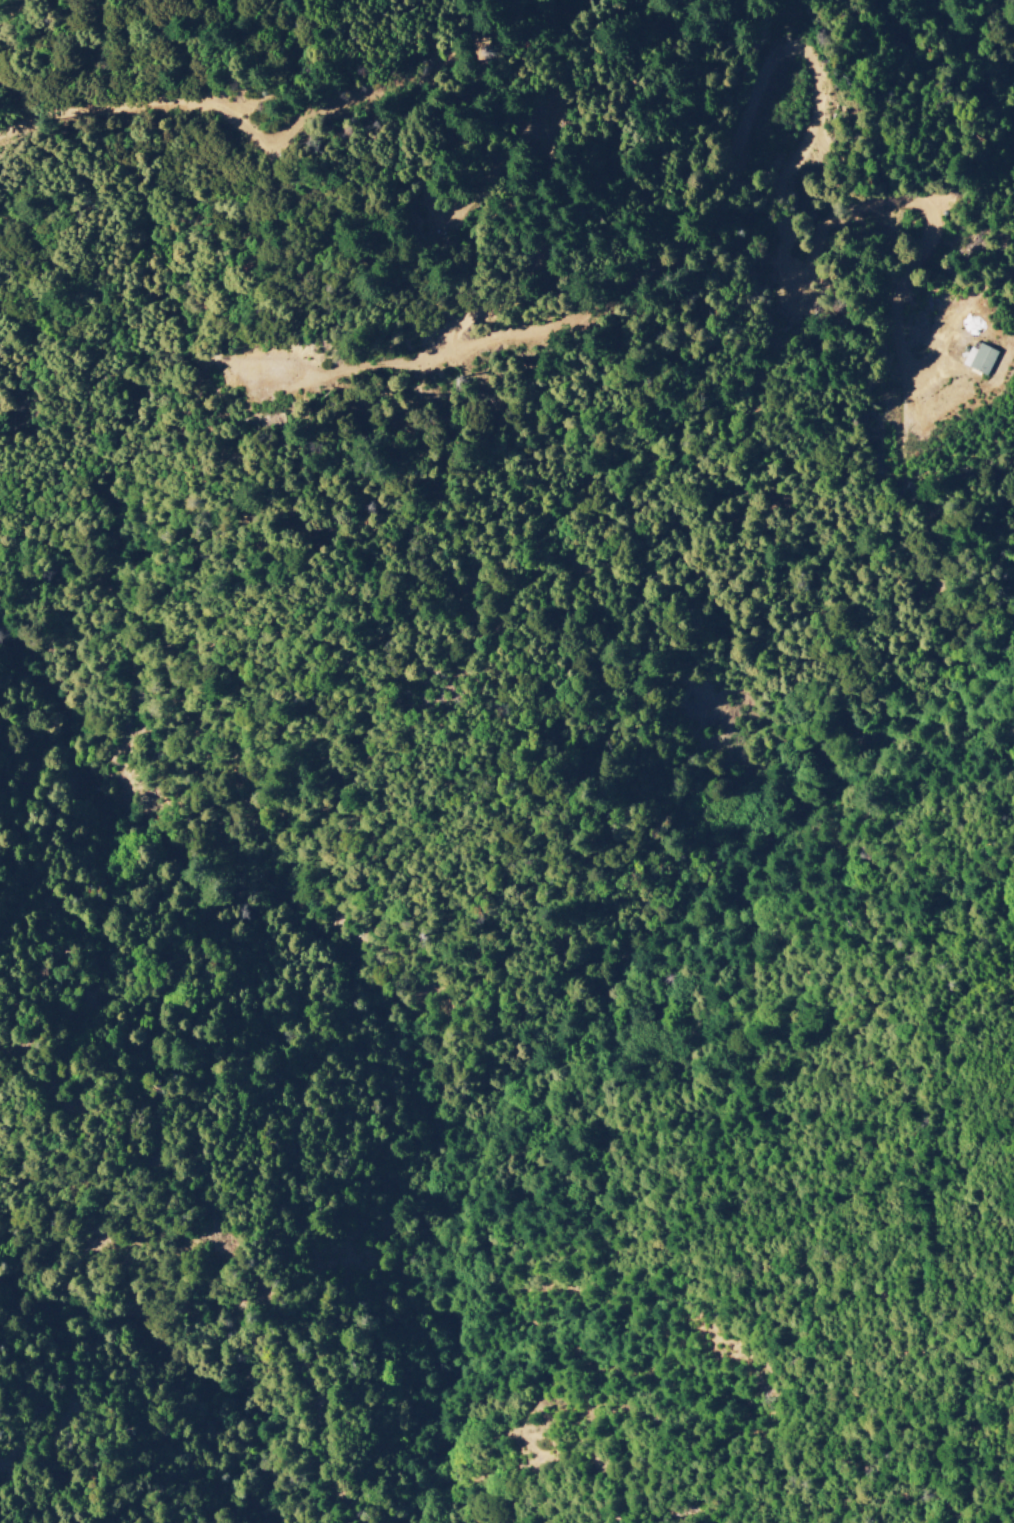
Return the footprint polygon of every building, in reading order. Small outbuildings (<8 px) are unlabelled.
[(977,351),(970,348),(962,367),(987,378),(998,352),(980,344),(977,351)]
